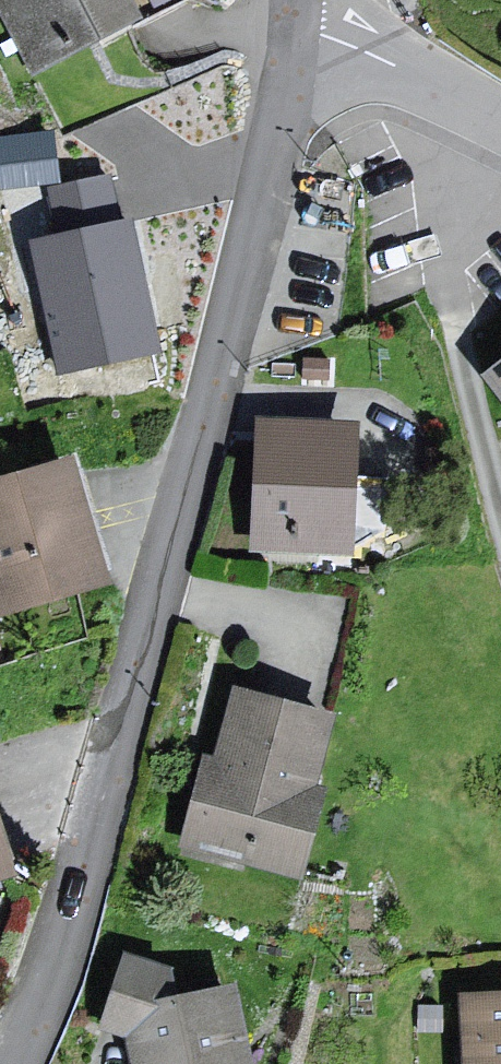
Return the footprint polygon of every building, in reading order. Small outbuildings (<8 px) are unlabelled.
[(39,70),(136,18),(126,0),(3,0),(39,70)] [(65,168),(66,125),(0,123),(0,173),(54,175),(53,215),(122,217),(124,170),(65,168)] [(156,352),(131,233),(39,252),(64,371),(156,352)] [(358,427),(267,422),(260,544),(351,550),(358,427)] [(0,493),(0,590),(8,618),(107,592),(76,473),(0,493)] [(332,716),(243,692),(223,764),(207,760),(184,845),(303,877),(326,790),(313,786),(332,716)] [(14,880),(0,834),(0,885),(14,880)] [(106,1025),(132,1036),(138,1063),(251,1063),(232,987),(128,953),(106,1025)] [(468,997),(473,1063),(500,1063),(500,995),(468,997)]
